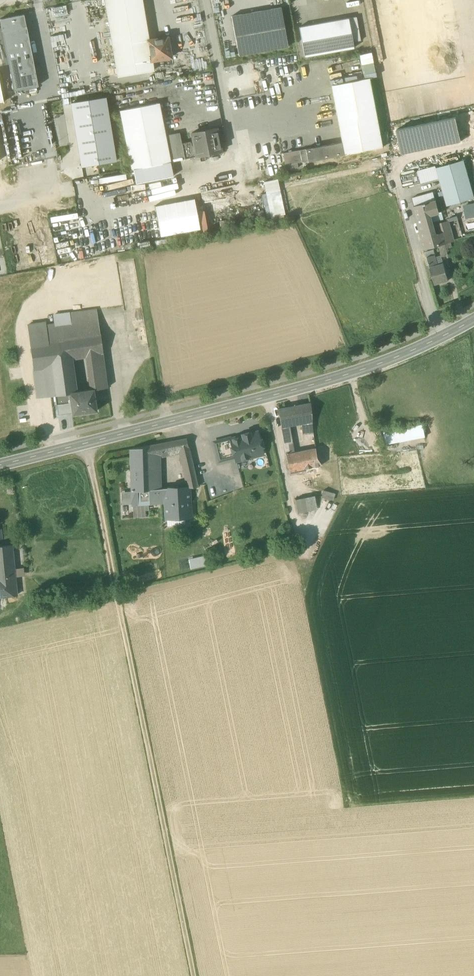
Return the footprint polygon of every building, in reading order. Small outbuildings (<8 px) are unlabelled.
[(118,77),(153,71),(151,61),(148,40),(141,0),(106,0),(118,77)] [(385,75),(457,63),(447,0),(373,0),(385,75)] [(231,16),(238,56),(288,47),(281,8),(231,16)] [(0,19),(0,22),(2,32),(26,27),(24,15),(0,19)] [(356,17),(348,19),(353,42),(361,41),(356,17)] [(354,48),(353,42),(348,19),(299,27),(304,57),(354,48)] [(26,27),(2,32),(14,91),(38,86),(26,27)] [(148,40),(151,61),(171,58),(168,37),(148,40)] [(371,52),(360,54),(363,73),(375,71),(371,52)] [(351,75),(363,73),(360,54),(348,56),(351,75)] [(338,77),(351,75),(348,56),(335,58),(338,77)] [(331,85),(342,142),(344,155),(384,147),(371,78),(331,85)] [(105,98),(71,103),(81,167),(116,161),(105,98)] [(120,111),(131,170),(133,169),(170,162),(165,136),(159,103),(120,111)] [(462,113),(466,138),(473,136),(473,111),(462,113)] [(396,130),(401,154),(461,142),(456,118),(396,130)] [(194,145),(196,157),(221,152),(219,145),(217,136),(216,128),(192,133),(194,145)] [(165,136),(170,162),(184,159),(181,144),(182,143),(180,133),(165,136)] [(184,159),(196,157),(194,145),(192,146),(191,142),(182,143),(181,144),(184,159)] [(302,162),(344,155),(342,142),(299,150),(302,162)] [(302,162),(299,150),(283,153),(285,165),(302,162)] [(170,162),(133,169),(136,184),(173,177),(170,162)] [(439,169),(448,204),(472,197),(463,162),(439,169)] [(436,167),(418,172),(421,183),(438,178),(436,167)] [(401,176),(403,188),(421,183),(418,172),(401,176)] [(284,215),(277,179),(264,182),(270,218),(284,215)] [(412,198),(414,207),(436,201),(433,192),(412,198)] [(194,199),(155,206),(160,236),(200,229),(194,199)] [(422,240),(424,249),(438,245),(446,243),(446,242),(450,241),(453,240),(448,222),(439,225),(442,234),(436,236),(432,223),(430,215),(439,212),(436,201),(414,207),(423,239),(422,240)] [(463,205),(466,219),(473,217),(473,203),(463,205)] [(430,215),(432,223),(441,220),(439,212),(430,215)] [(438,245),(441,257),(448,255),(447,248),(452,247),(450,241),(446,242),(446,243),(438,245)] [(425,259),(431,285),(445,282),(441,265),(434,266),(432,259),(432,257),(425,259)] [(443,264),(441,257),(432,259),(434,266),(441,265),(443,264)] [(96,310),(70,313),(73,337),(100,333),(96,310)] [(37,398),(55,395),(69,393),(68,392),(75,391),(70,358),(85,356),(103,353),(100,333),(73,337),(70,313),(53,315),(54,325),(46,326),(46,323),(27,325),(37,398)] [(103,353),(85,356),(89,389),(93,389),(95,389),(93,378),(106,377),(103,353)] [(95,389),(107,388),(106,377),(93,378),(95,389)] [(71,413),(72,415),(97,411),(93,389),(89,389),(75,391),(68,392),(69,393),(70,403),(71,413)] [(70,403),(69,393),(55,395),(56,405),(64,404),(70,403)] [(310,403),(297,405),(300,424),(301,424),(303,434),(313,433),(310,403)] [(294,425),(300,424),(297,405),(291,406),(294,425)] [(289,426),(294,425),(291,406),(277,409),(281,428),(289,426)] [(294,453),(289,426),(281,428),(286,455),(294,453)] [(397,432),(399,442),(417,439),(416,428),(397,432)] [(235,457),(236,461),(263,455),(261,447),(262,446),(261,440),(259,440),(257,432),(250,434),(250,433),(242,434),(242,436),(231,439),(230,439),(235,457)] [(383,434),(385,445),(399,442),(397,432),(383,434)] [(214,442),(219,461),(235,457),(230,439),(231,439),(231,438),(214,442)] [(186,439),(150,445),(151,454),(159,457),(180,453),(186,479),(195,478),(186,439)] [(159,469),(159,457),(151,454),(150,445),(130,449),(131,492),(131,504),(131,505),(132,505),(142,505),(142,504),(148,503),(155,503),(155,504),(156,504),(155,490),(160,490),(159,489),(159,476),(158,476),(157,469),(159,469)] [(286,455),(289,472),(321,465),(316,458),(315,449),(313,449),(312,446),(310,447),(310,450),(294,453),(286,455)] [(195,478),(186,479),(188,487),(189,487),(197,487),(195,478)] [(164,503),(166,518),(167,518),(185,517),(191,517),(189,487),(188,487),(163,488),(164,503)] [(155,490),(156,504),(164,503),(163,488),(159,489),(160,490),(155,490)] [(321,497),(333,501),(335,494),(323,491),(321,497)] [(121,505),(131,504),(131,492),(121,492),(121,505)] [(295,499),(297,512),(317,509),(314,496),(295,499)] [(142,505),(132,505),(133,518),(145,517),(145,511),(149,511),(148,503),(142,504),(142,505)] [(185,517),(167,518),(167,527),(185,525),(185,517)] [(0,546),(0,578),(15,577),(14,569),(12,545),(0,546)] [(14,569),(15,577),(25,576),(24,568),(14,569)] [(17,596),(15,577),(0,578),(0,597),(17,596)]
